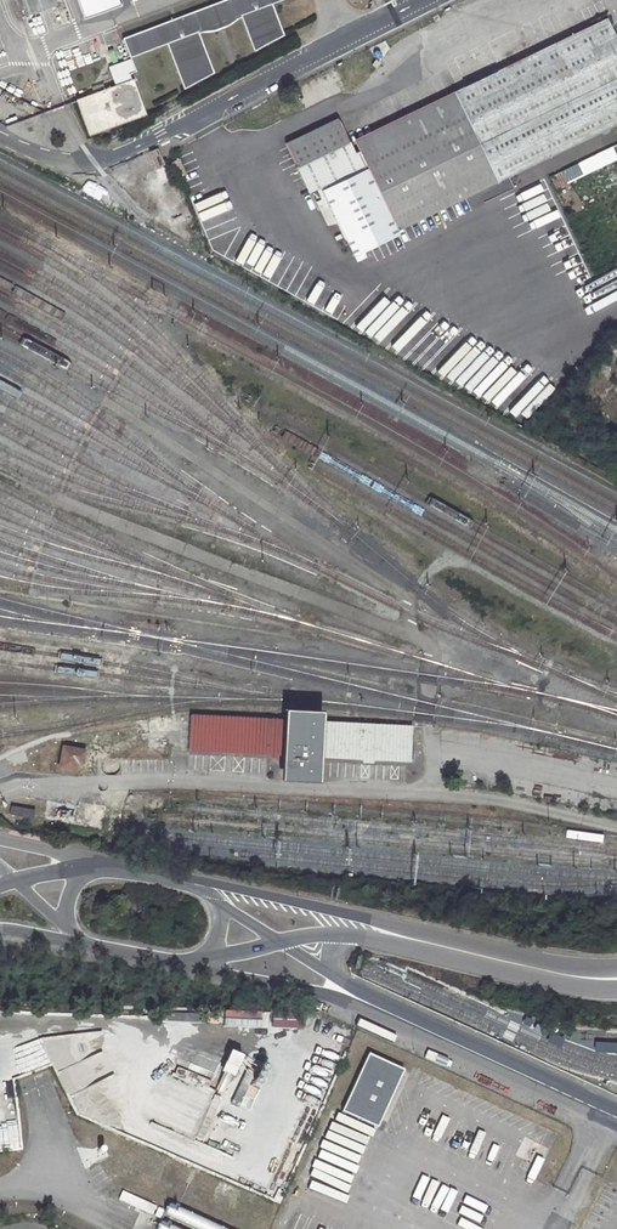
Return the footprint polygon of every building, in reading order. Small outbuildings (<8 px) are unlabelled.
[(31,12),(56,3),(55,0),(26,0),(31,12)] [(84,15),(119,2),(119,0),(78,0),(84,15)] [(132,33),(139,53),(166,43),(184,88),(214,71),(198,32),(201,31),(209,31),(219,29),(220,31),(224,29),(224,27),(230,23),(234,20),(238,17),(240,16),(254,50),(283,34),(271,3),(279,0),(220,0),(132,33)] [(616,124),(616,36),(608,18),(599,22),(594,37),(589,39),(587,44),(362,152),(361,150),(357,152),(340,116),(288,142),(311,191),(367,163),(399,228),(616,124)] [(599,22),(355,139),(361,150),(362,152),(587,44),(589,39),(594,37),(599,22)] [(139,53),(132,33),(123,36),(130,56),(139,53)] [(89,135),(144,115),(129,73),(135,71),(130,59),(109,67),(116,85),(76,100),(89,135)] [(549,178),(554,189),(616,158),(616,157),(612,147),(549,178)] [(156,148),(149,151),(156,167),(163,163),(156,148)] [(186,173),(179,159),(171,162),(178,177),(186,173)] [(288,720),(192,715),(190,748),(286,753),(285,770),(287,772),(317,774),(319,772),(320,754),(406,759),(407,726),(321,721),(322,715),(321,714),(290,713),(288,714),(288,720)] [(76,761),(78,748),(58,745),(54,766),(70,769),(71,760),(76,761)] [(43,820),(102,829),(106,806),(87,803),(87,807),(46,801),(43,820)] [(9,813),(16,814),(31,817),(33,809),(20,807),(9,806),(9,813)] [(343,1113),(378,1129),(405,1071),(369,1054),(343,1113)] [(160,1228),(232,1228),(170,1204),(160,1228)]
